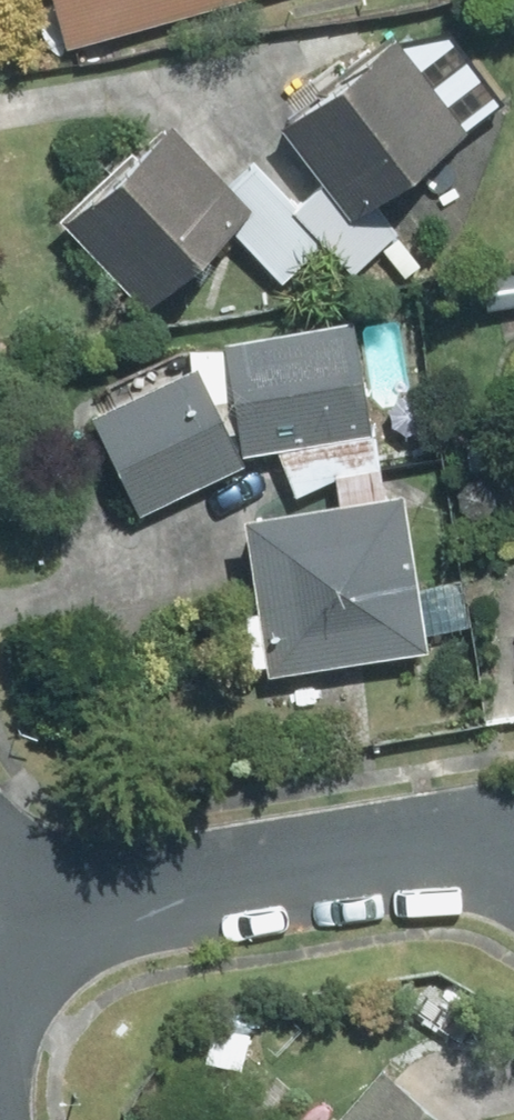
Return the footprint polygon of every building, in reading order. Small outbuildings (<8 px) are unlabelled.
[(56,54),(249,0),(41,0),(56,54)] [(137,313),(225,231),(276,285),(314,250),(346,285),(408,227),(380,197),(457,125),(381,42),(280,136),(323,183),(290,213),(252,172),(229,193),(165,125),(57,227),(137,313)] [(360,437),(346,324),(215,341),(229,454),(360,437)] [(232,471),(183,376),(79,429),(128,524),(232,471)] [(385,499),(233,525),(259,679),(411,653),(385,499)] [(363,1076),(326,1119),(415,1119),(363,1076)]
